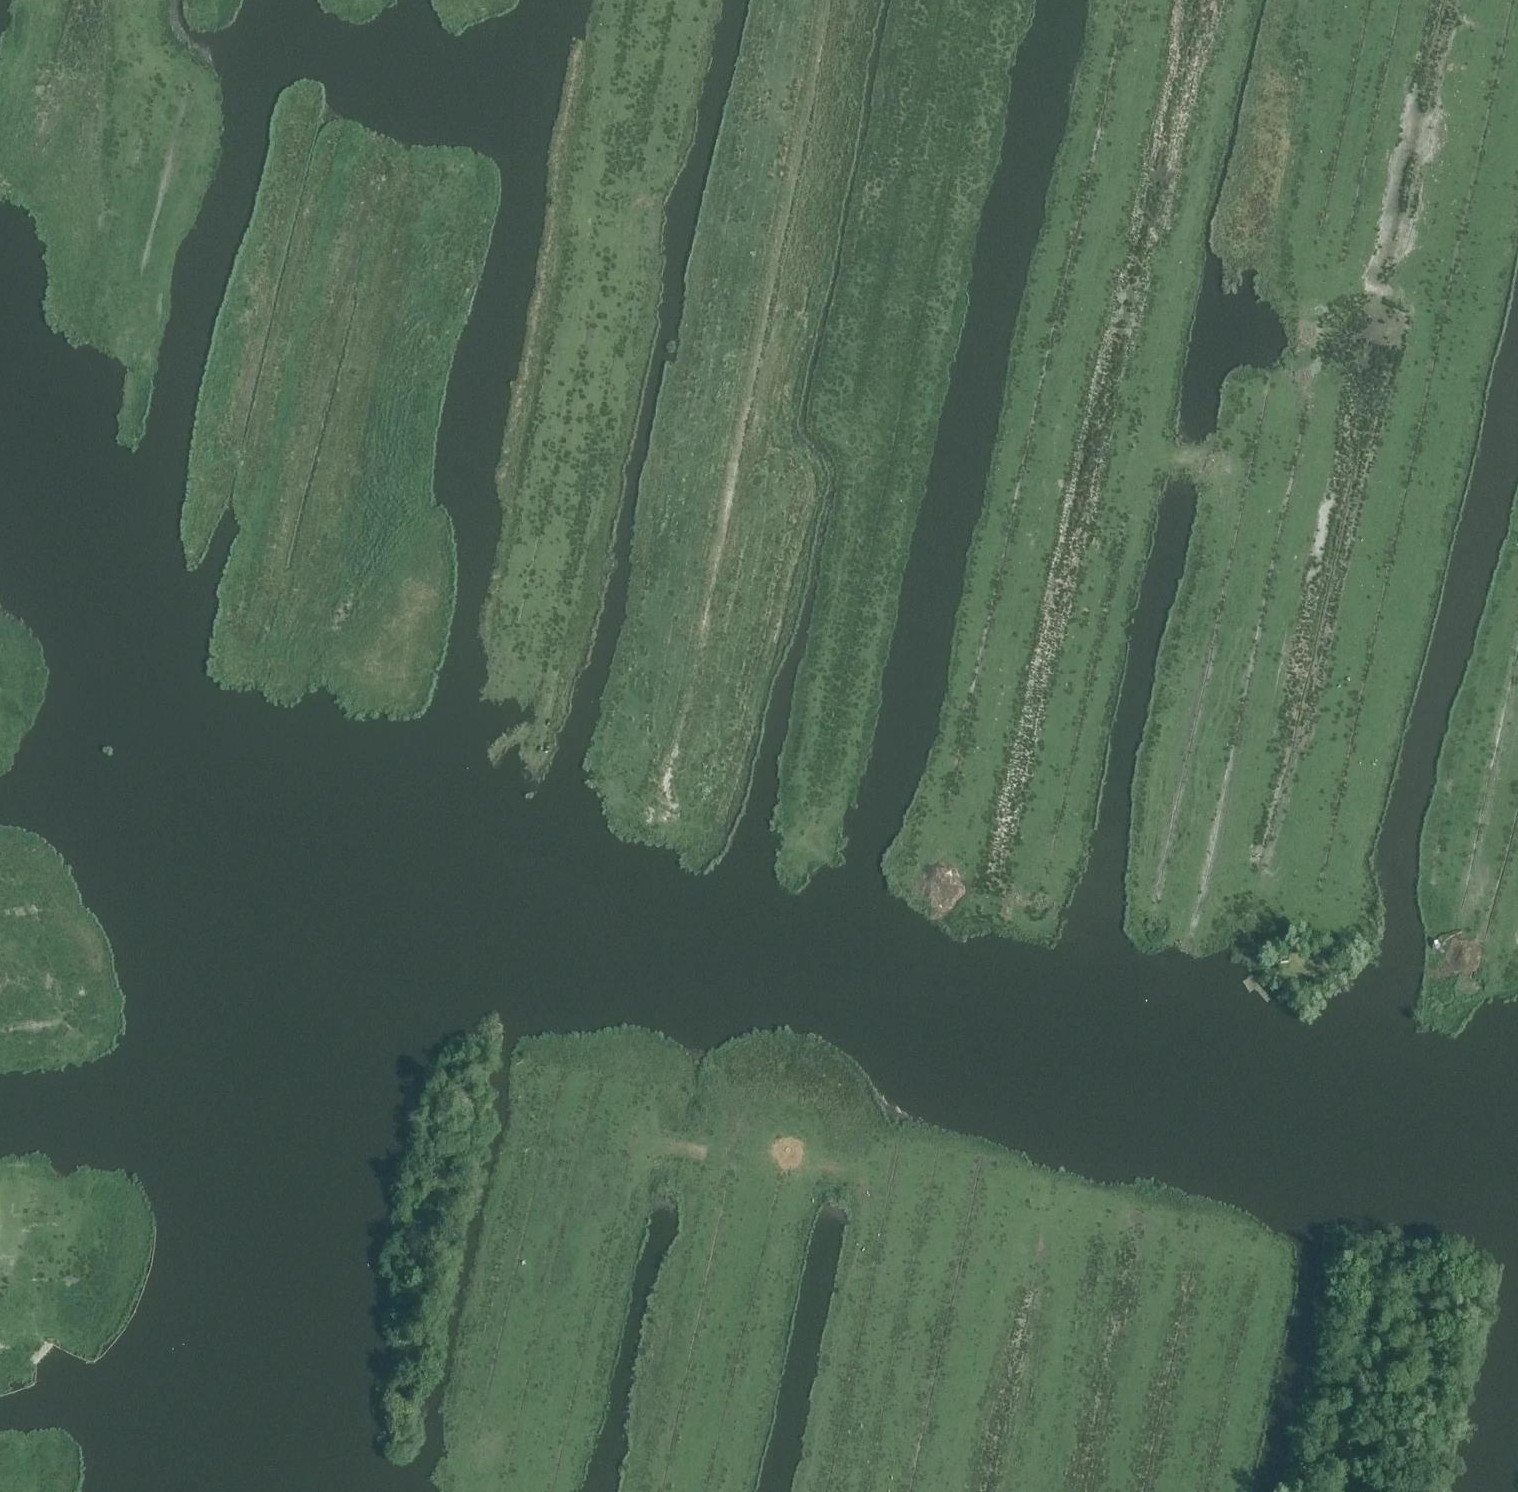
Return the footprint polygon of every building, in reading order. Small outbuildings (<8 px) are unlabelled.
[(466,1104),(468,1094),(456,1092),(454,1104),(466,1106),(466,1104)] [(478,1096),(468,1094),(466,1104),(476,1105),(478,1096)]
